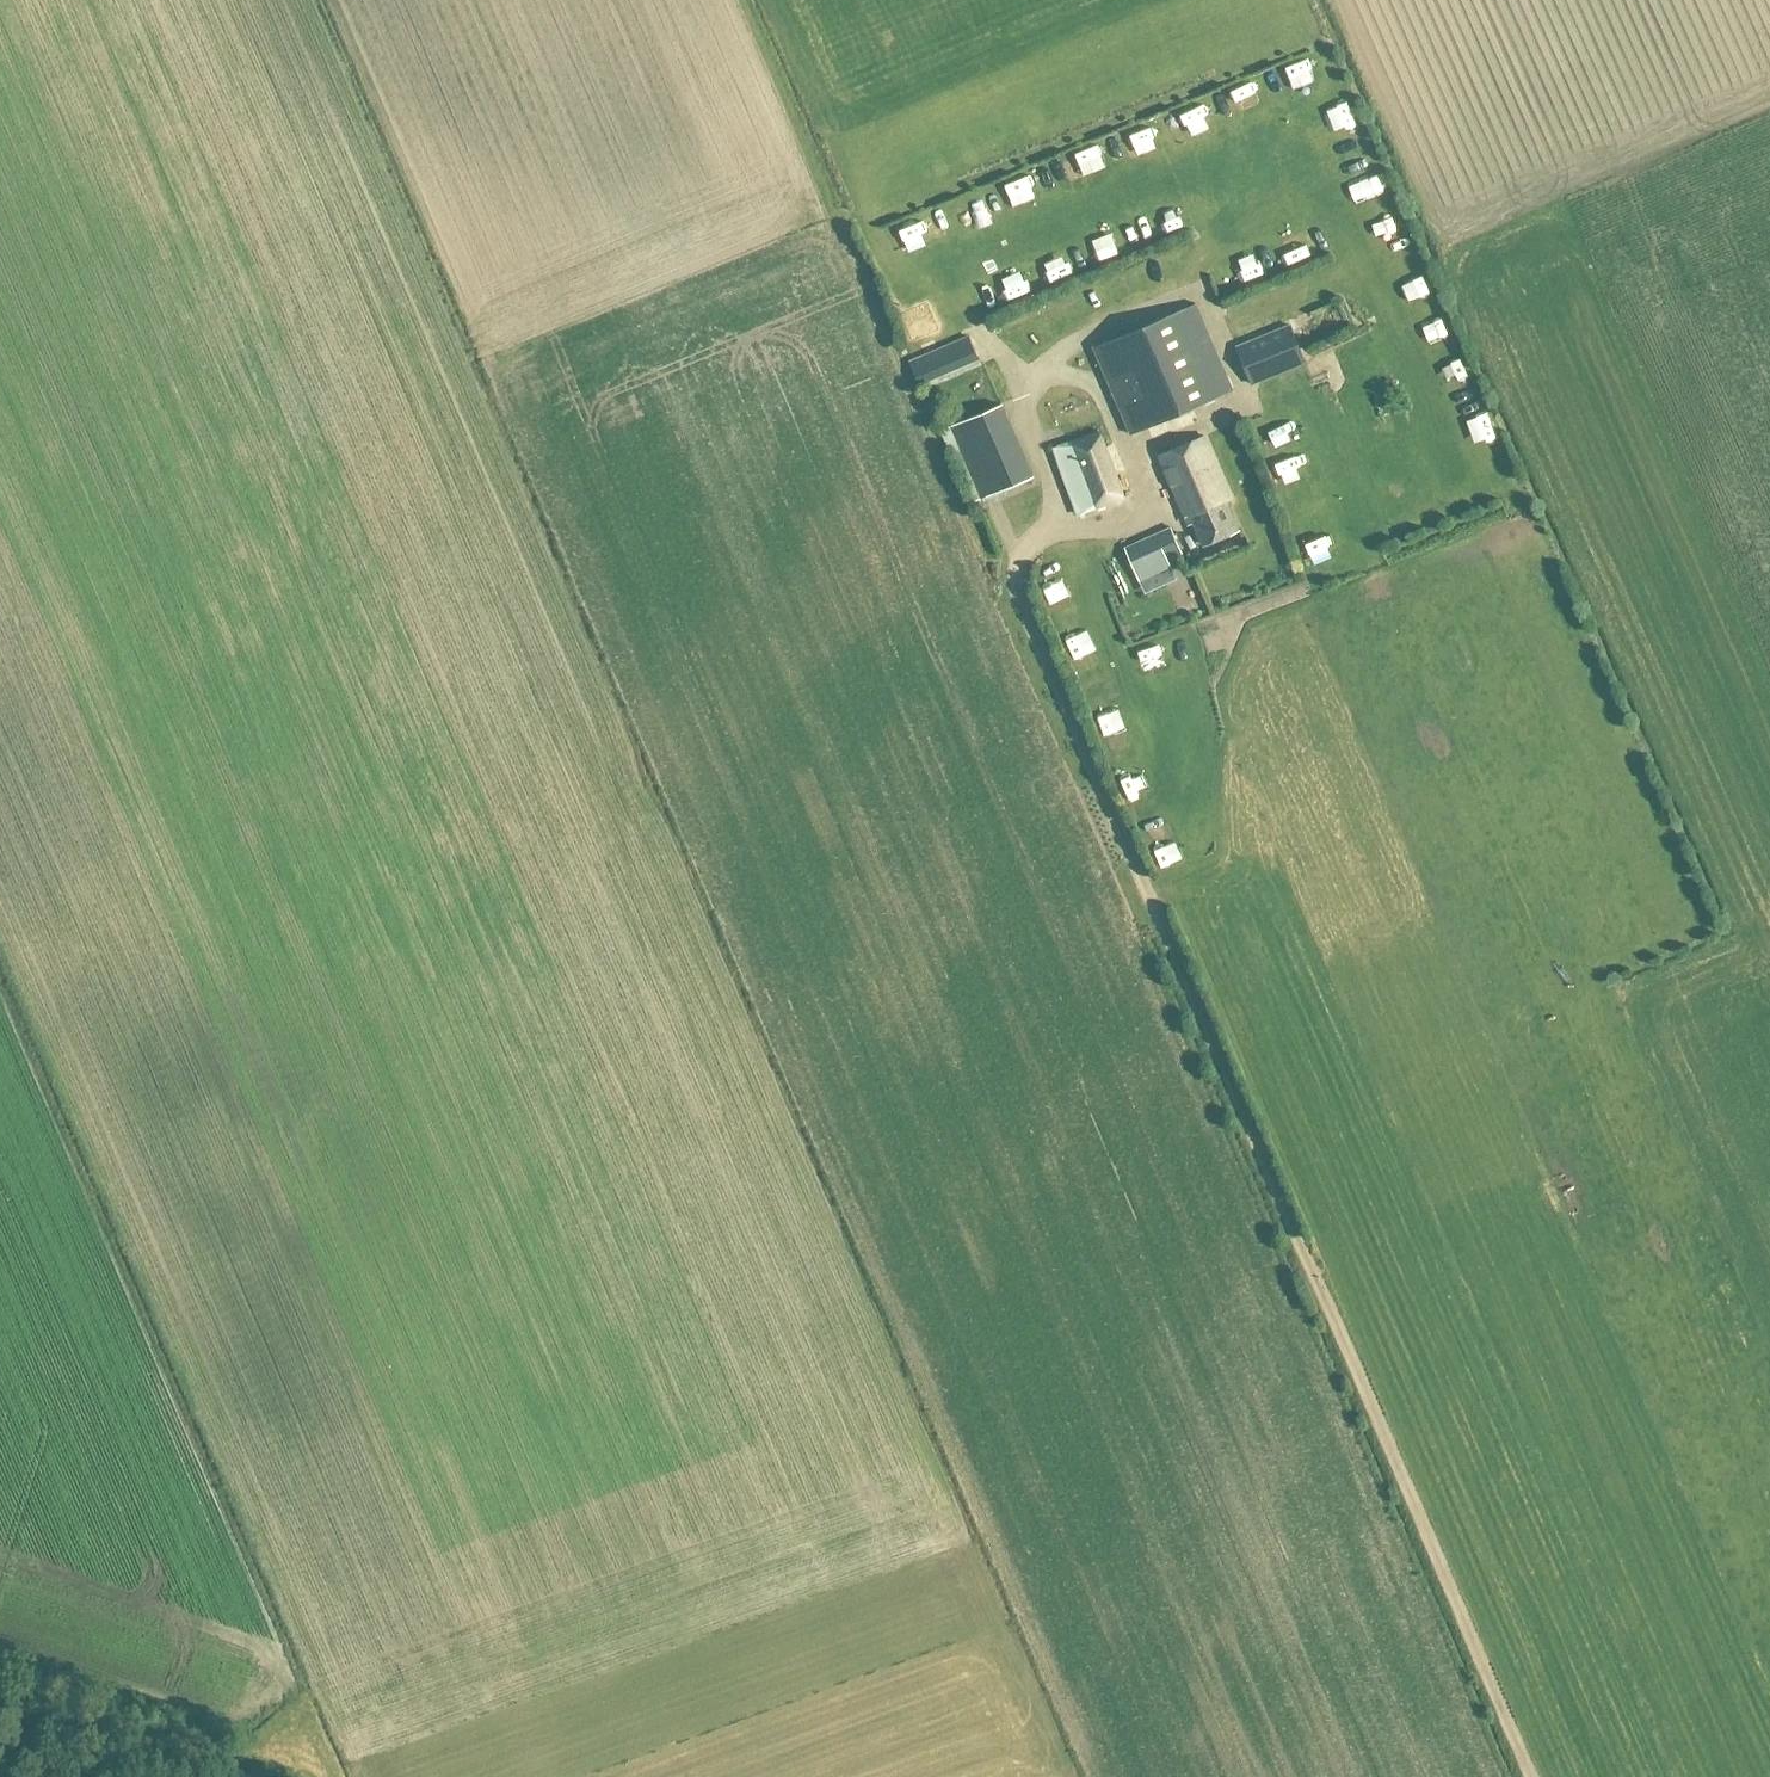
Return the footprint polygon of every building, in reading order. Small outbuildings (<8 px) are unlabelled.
[(1292,99),(1315,88),(1303,61),(1279,73),(1292,99)] [(1184,115),(1165,123),(1170,137),(1190,130),(1184,115)] [(1084,181),(1102,177),(1095,150),(1077,154),(1084,181)] [(956,205),(969,238),(987,231),(974,197),(956,205)] [(915,255),(937,248),(926,214),(903,222),(915,255)] [(1100,257),(1120,253),(1118,241),(1098,245),(1100,257)] [(1058,275),(1074,263),(1065,253),(1050,264),(1058,275)] [(1232,275),(1236,288),(1261,281),(1258,269),(1232,275)] [(1093,347),(1130,435),(1234,390),(1196,303),(1093,347)] [(1454,309),(1430,316),(1439,345),(1463,337),(1454,309)] [(1251,384),(1306,364),(1291,323),(1236,345),(1251,384)] [(969,336),(913,361),(925,390),(982,366),(969,336)] [(1034,478),(1004,404),(948,427),(981,499),(1034,478)] [(1125,497),(1099,431),(1053,449),(1078,516),(1125,497)] [(1231,499),(1204,437),(1160,456),(1181,505),(1184,504),(1189,516),(1191,515),(1204,545),(1240,530),(1227,501),(1231,499)] [(1171,527),(1125,547),(1145,593),(1176,578),(1167,561),(1182,553),(1171,527)] [(1321,551),(1334,547),(1326,528),(1314,533),(1321,551)] [(1174,629),(1159,636),(1166,649),(1181,641),(1174,629)] [(1098,708),(1105,733),(1128,727),(1121,702),(1098,708)] [(1134,761),(1121,765),(1129,793),(1142,789),(1134,761)]
